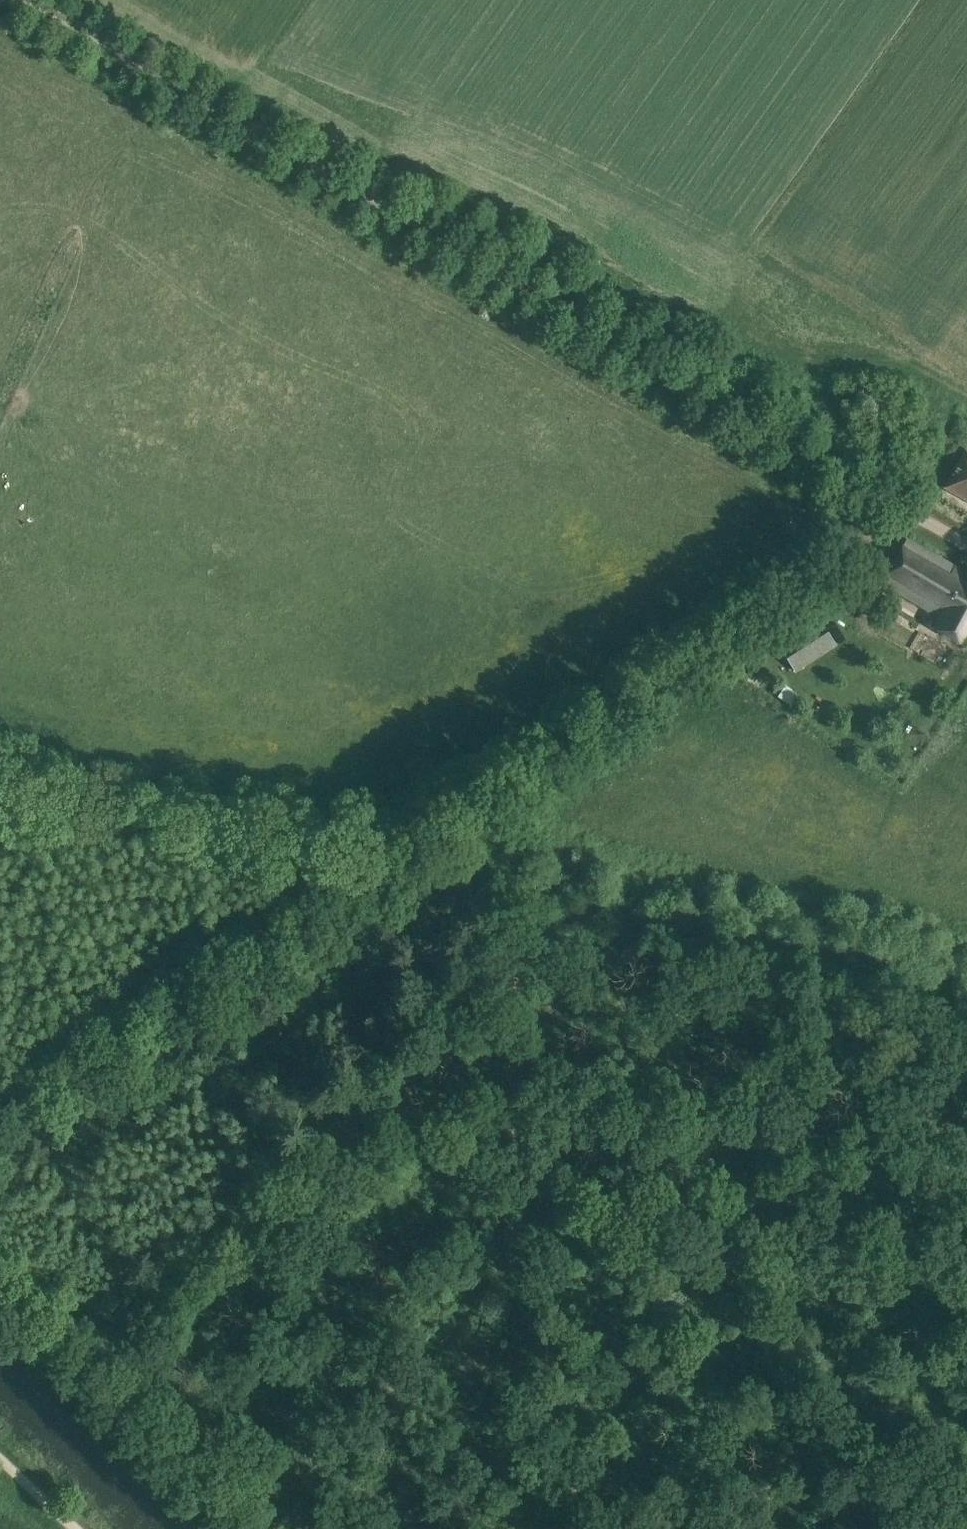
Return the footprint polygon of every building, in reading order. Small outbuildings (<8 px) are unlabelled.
[(966,449),(945,486),(966,499),(966,450),(966,449)] [(907,538),(881,583),(935,615),(930,624),(959,640),(966,626),(966,567),(959,568),(907,538)] [(828,631),(787,657),(796,671),(836,645),(828,631)]
